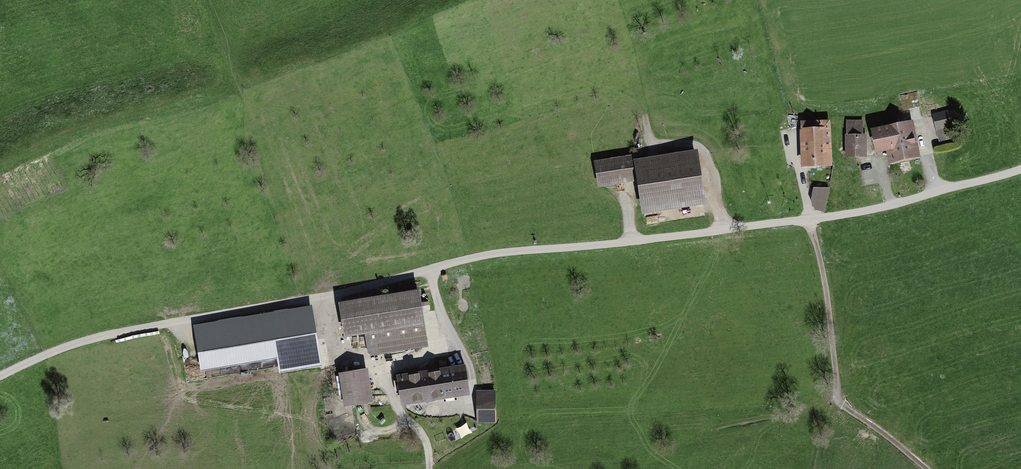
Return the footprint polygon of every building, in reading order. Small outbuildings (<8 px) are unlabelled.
[(955,111),(936,115),(942,143),(960,139),(955,111)] [(834,120),(803,122),(804,167),(836,166),(834,120)] [(917,120),(876,129),(881,155),(891,151),(893,164),(927,158),(917,120)] [(869,123),(848,123),(849,158),(870,157),(869,123)] [(703,150),(596,161),(601,188),(641,182),(645,210),(712,202),(703,150)] [(817,188),(814,201),(819,212),(827,214),(832,189),(817,188)] [(417,292),(341,304),(346,336),(367,332),(371,354),(426,345),(417,292)] [(317,365),(308,311),(198,329),(205,371),(281,358),(283,371),(317,365)] [(429,349),(419,350),(420,361),(430,360),(429,349)] [(465,368),(401,378),(404,402),(463,393),(461,381),(467,380),(465,368)] [(363,371),(343,374),(347,394),(343,395),(345,405),(368,401),(363,371)] [(495,392),(478,392),(479,420),(495,420),(495,392)] [(456,430),(461,438),(470,433),(466,425),(456,430)]
